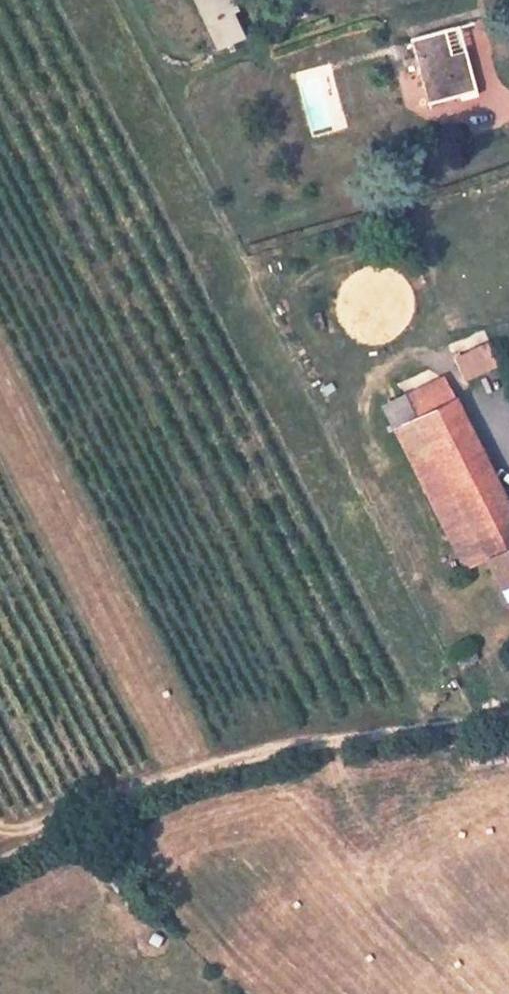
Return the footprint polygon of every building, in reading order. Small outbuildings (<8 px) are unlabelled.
[(249,35),(232,0),(194,0),(217,50),(249,35)] [(464,69),(459,49),(447,53),(439,28),(407,36),(423,97),(424,101),(455,93),(457,98),(473,94),(466,68),(464,69)] [(452,356),(461,382),(494,370),(485,344),(452,356)] [(454,413),(416,431),(508,610),(508,519),(454,413)]
